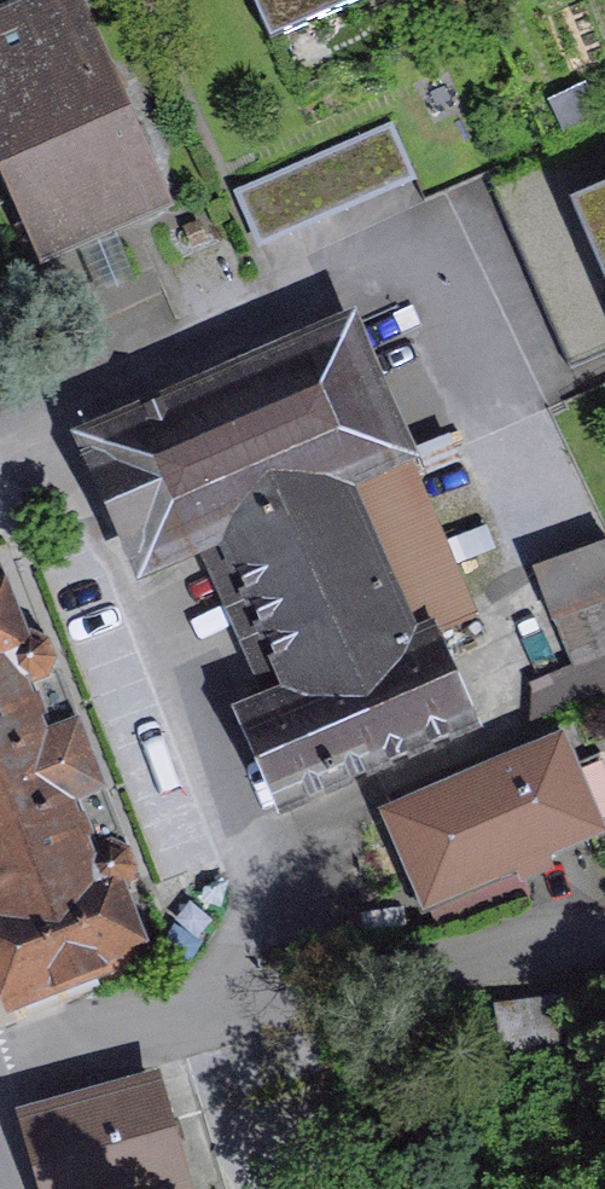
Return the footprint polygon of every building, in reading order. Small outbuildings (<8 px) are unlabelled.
[(0,27),(0,224),(27,287),(182,221),(76,0),(61,0),(0,27)] [(289,54),(426,0),(265,0),(289,54)] [(396,132),(233,191),(261,270),(425,211),(396,132)] [(590,214),(604,250),(604,207),(590,214)] [(348,329),(92,441),(146,565),(227,529),(299,694),(249,716),(286,800),(465,722),(428,639),(475,618),(348,329)] [(564,651),(604,645),(604,541),(548,549),(564,651)] [(11,1003),(142,952),(117,888),(139,880),(42,630),(20,638),(0,587),(0,974),(11,1003)] [(396,816),(443,923),(530,893),(523,873),(548,862),(543,847),(588,826),(600,852),(604,850),(604,751),(589,757),(572,715),(527,733),(542,767),(577,754),(580,761),(519,789),(509,768),(396,816)] [(35,1121),(55,1188),(187,1188),(155,1085),(35,1121)]
